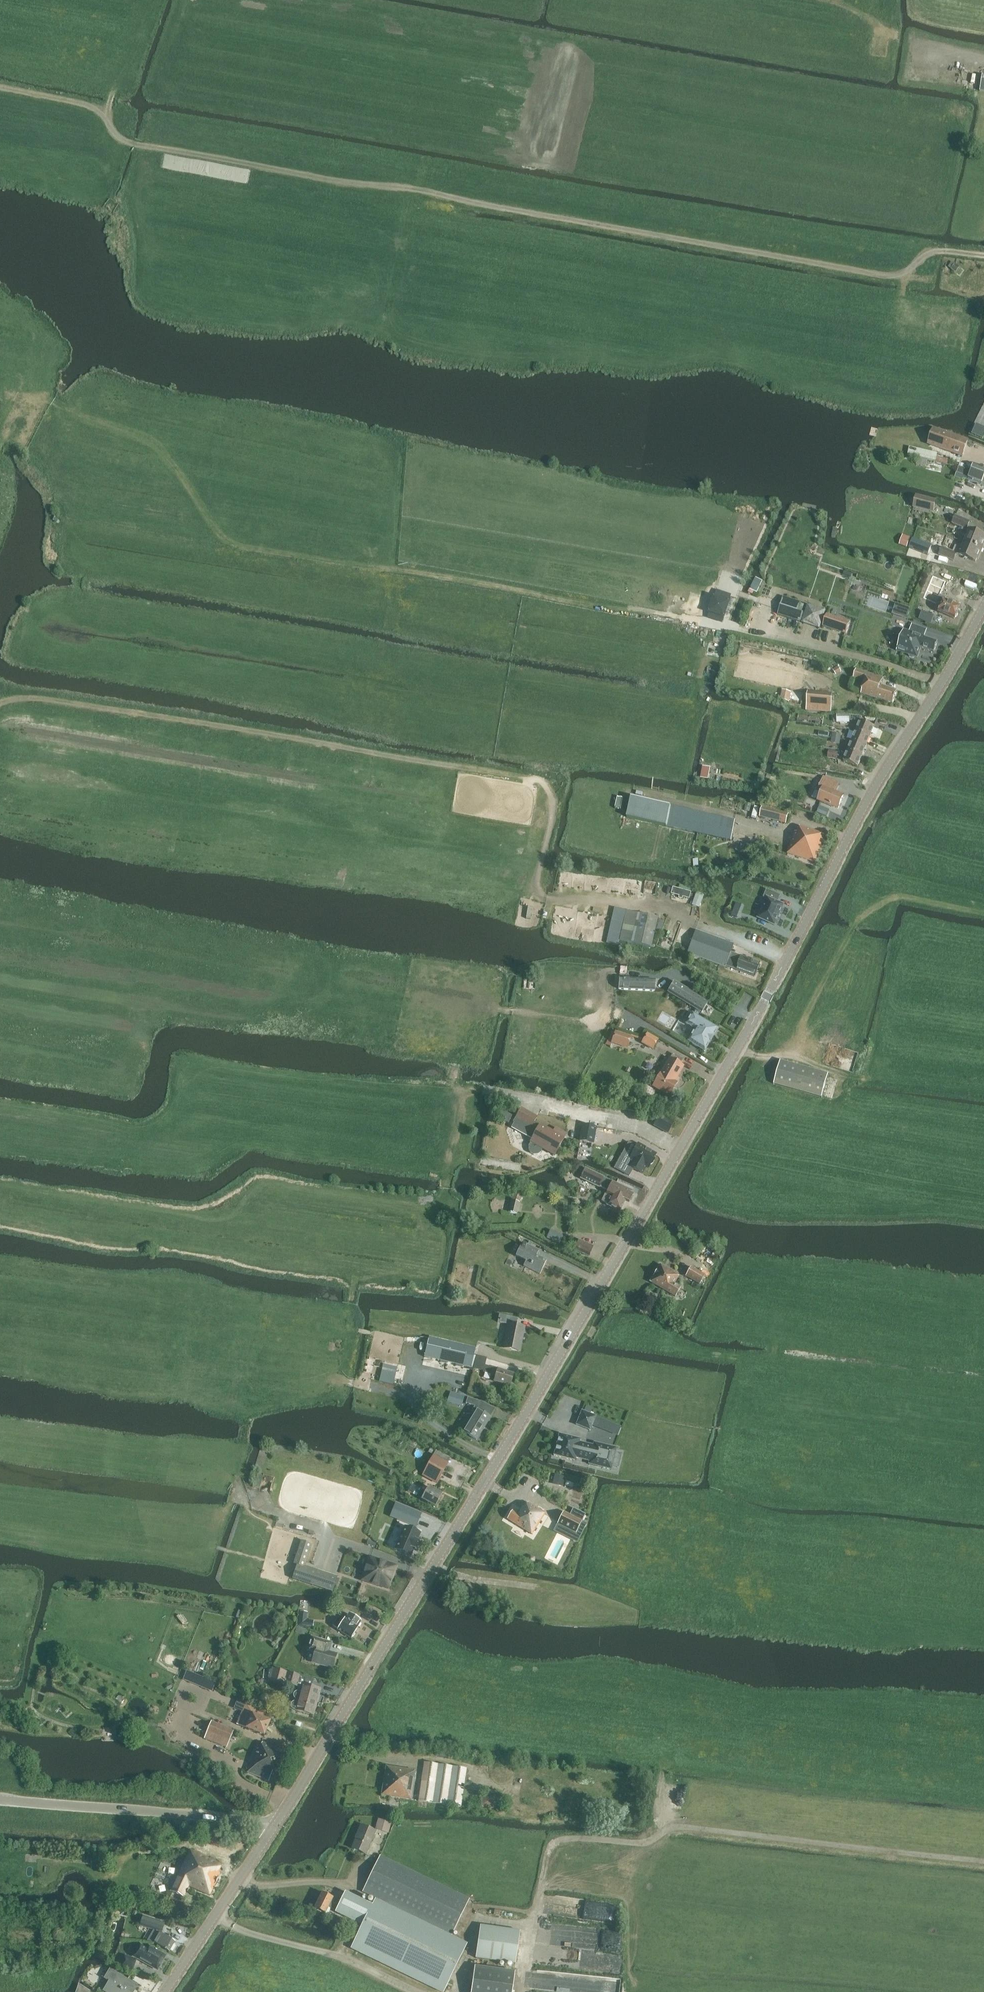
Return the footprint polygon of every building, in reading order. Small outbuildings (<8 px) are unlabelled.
[(948,267),(956,272),(959,267),(952,262),(948,267)] [(968,442),(933,429),(928,445),(963,457),(968,442)] [(936,455),(908,449),(906,456),(916,459),(927,461),(934,463),(936,455)] [(916,459),(914,466),(926,469),(927,461),(916,459)] [(983,477),(983,467),(974,463),(971,472),(983,477)] [(971,472),(959,467),(957,473),(965,476),(964,479),(983,486),(983,477),(971,472)] [(913,509),(921,511),(934,514),(936,501),(916,496),(913,509)] [(982,550),(983,545),(983,536),(967,529),(970,522),(956,516),(952,524),(963,528),(960,534),(966,536),(963,542),(982,550)] [(931,546),(913,539),(909,548),(928,555),(931,546)] [(982,550),(963,542),(961,549),(955,546),(953,552),(943,548),(939,556),(953,561),(956,554),(976,562),(977,559),(978,559),(982,550)] [(942,587),(931,583),(931,582),(924,598),(942,606),(939,613),(954,619),(955,618),(957,617),(958,614),(957,612),(960,607),(945,600),(946,598),(940,595),(938,595),(942,587)] [(784,596),(778,615),(821,627),(826,609),(808,604),(805,613),(799,611),(802,601),(784,596)] [(714,600),(712,607),(725,611),(727,603),(714,600)] [(905,611),(896,610),(895,618),(904,619),(905,611)] [(714,611),(712,618),(720,621),(722,613),(714,611)] [(850,623),(827,615),(823,626),(846,634),(850,623)] [(915,657),(918,658),(921,647),(934,652),(938,642),(924,638),(925,637),(904,630),(897,651),(909,655),(910,657),(913,658),(915,657)] [(865,682),(861,694),(877,699),(877,698),(893,704),(897,692),(881,687),(883,679),(856,670),(853,678),(865,682)] [(780,699),(789,701),(791,692),(782,690),(780,699)] [(808,691),(806,710),(831,713),(833,694),(808,691)] [(837,714),(837,723),(850,723),(850,714),(837,714)] [(857,730),(856,731),(870,737),(874,727),(860,721),(858,726),(854,724),(853,728),(857,730)] [(870,737),(856,731),(852,741),(866,747),(870,737)] [(832,743),(842,743),(842,733),(832,733),(832,743)] [(862,757),(866,747),(852,741),(848,751),(862,757)] [(862,757),(848,751),(847,752),(841,749),(840,752),(840,753),(846,756),(844,761),(858,767),(862,757)] [(840,752),(830,751),(829,758),(839,759),(840,753),(840,752)] [(711,768),(702,766),(700,778),(708,780),(711,768)] [(839,784),(823,778),(817,794),(820,795),(818,802),(838,810),(844,796),(835,793),(839,784)] [(668,805),(632,798),(631,798),(627,816),(733,839),(737,820),(668,805)] [(830,811),(820,807),(817,813),(827,817),(830,811)] [(762,808),(760,817),(789,824),(792,816),(762,808)] [(786,842),(782,851),(815,863),(824,835),(800,827),(798,833),(795,832),(791,844),(786,842)] [(645,892),(655,894),(657,882),(647,880),(645,892)] [(692,893),(674,888),(672,895),(680,897),(679,899),(683,900),(684,898),(691,900),(692,893)] [(767,899),(758,918),(775,925),(784,905),(777,902),(780,896),(767,890),(764,897),(767,899)] [(704,896),(697,894),(692,905),(699,908),(704,896)] [(626,911),(620,941),(651,948),(658,918),(626,911)] [(755,977),(759,963),(740,956),(738,962),(728,958),(734,944),(695,930),(687,953),(725,967),(726,966),(735,970),(755,977)] [(656,980),(619,978),(618,990),(656,991),(656,980)] [(674,982),(668,993),(697,1010),(694,1015),(692,1014),(686,1024),(695,1030),(688,1042),(705,1051),(718,1029),(697,1017),(700,1012),(702,1013),(708,1002),(674,982)] [(628,1049),(631,1037),(615,1032),(611,1044),(628,1049)] [(647,1033),(643,1040),(641,1044),(653,1050),(659,1040),(647,1033)] [(654,1086),(660,1090),(669,1095),(676,1083),(674,1082),(683,1066),(680,1065),(683,1060),(673,1054),(657,1081),(654,1086)] [(781,1061),(775,1084),(823,1097),(829,1074),(781,1061)] [(521,1109),(513,1123),(535,1135),(531,1143),(529,1148),(529,1151),(531,1154),(534,1156),(538,1156),(541,1154),(543,1150),(555,1157),(565,1139),(562,1137),(564,1133),(555,1129),(553,1132),(540,1125),(539,1126),(534,1123),(537,1118),(521,1109)] [(674,1122),(660,1115),(654,1125),(668,1133),(674,1122)] [(596,1127),(583,1125),(580,1141),(593,1143),(596,1127)] [(643,1146),(638,1144),(631,1158),(634,1159),(630,1167),(642,1173),(646,1166),(649,1168),(651,1164),(653,1164),(655,1160),(654,1158),(656,1155),(642,1147),(643,1146)] [(629,1202),(634,1193),(611,1182),(611,1183),(593,1175),(594,1173),(586,1169),(581,1179),(590,1183),(607,1191),(606,1194),(605,1193),(602,1202),(607,1204),(607,1205),(620,1211),(625,1200),(629,1202)] [(516,1214),(519,1203),(520,1203),(522,1193),(514,1191),(512,1201),(511,1201),(509,1212),(516,1214)] [(564,1236),(556,1231),(552,1240),(560,1244),(564,1236)] [(528,1241),(526,1245),(522,1243),(516,1256),(526,1261),(523,1266),(540,1274),(546,1261),(536,1256),(539,1251),(530,1246),(532,1242),(528,1241)] [(589,1256),(593,1247),(580,1241),(575,1250),(589,1256)] [(675,1297),(681,1288),(674,1284),(679,1277),(673,1274),(674,1273),(660,1265),(650,1282),(675,1297)] [(700,1284),(705,1276),(691,1268),(686,1276),(700,1284)] [(517,1319),(499,1315),(496,1314),(494,1322),(498,1323),(498,1322),(508,1325),(504,1349),(520,1352),(524,1327),(516,1326),(517,1319)] [(379,1381),(393,1385),(405,1337),(391,1333),(379,1381)] [(471,1368),(476,1349),(429,1337),(424,1357),(471,1368)] [(510,1386),(514,1374),(498,1369),(497,1369),(485,1365),(487,1358),(477,1356),(474,1369),(483,1371),(483,1372),(495,1376),(494,1381),(510,1386)] [(462,1404),(465,1396),(450,1392),(448,1400),(462,1404)] [(468,1398),(466,1403),(475,1406),(473,1412),(475,1413),(463,1432),(477,1440),(491,1417),(479,1410),(481,1402),(468,1398)] [(596,1416),(582,1411),(577,1424),(590,1430),(596,1416)] [(580,1442),(560,1437),(554,1458),(574,1464),(575,1461),(590,1464),(589,1467),(611,1473),(617,1452),(594,1446),(594,1449),(579,1445),(580,1442)] [(433,1456),(423,1473),(439,1482),(448,1464),(433,1456)] [(261,1488),(265,1475),(258,1473),(254,1486),(261,1488)] [(564,1485),(566,1476),(553,1473),(552,1478),(558,1479),(557,1483),(564,1485)] [(428,1487),(427,1490),(423,1488),(418,1497),(422,1499),(435,1507),(442,1495),(428,1487)] [(396,1503),(390,1517),(416,1527),(422,1514),(396,1503)] [(532,1534),(545,1513),(528,1503),(524,1508),(522,1507),(518,1514),(513,1511),(507,1519),(532,1534)] [(573,1508),(570,1515),(563,1512),(557,1524),(576,1533),(586,1514),(573,1508)] [(405,1527),(395,1550),(400,1551),(411,1556),(414,1549),(415,1549),(418,1542),(417,1541),(420,1534),(414,1531),(409,1529),(406,1527),(405,1527)] [(327,1543),(307,1538),(304,1549),(300,1568),(312,1571),(317,1548),(326,1550),(327,1543)] [(368,1567),(364,1577),(376,1581),(388,1585),(391,1575),(395,1564),(383,1561),(371,1557),(368,1567)] [(335,1579),(300,1571),(297,1585),(332,1593),(335,1579)] [(300,1612),(298,1627),(313,1629),(314,1621),(307,1620),(308,1613),(300,1612)] [(345,1619),(340,1616),(333,1626),(338,1629),(338,1630),(351,1638),(352,1637),(354,1636),(355,1634),(355,1632),(358,1627),(357,1626),(361,1621),(350,1614),(346,1619),(345,1619)] [(333,1668),(337,1655),(324,1651),(327,1642),(311,1637),(308,1651),(315,1653),(312,1663),(333,1668)] [(270,1679),(299,1687),(297,1692),(295,1693),(294,1694),(293,1696),(294,1697),(296,1698),(294,1703),(292,1703),(291,1704),(290,1706),(291,1708),(293,1709),(295,1709),(295,1710),(313,1715),(320,1689),(313,1687),(314,1680),(273,1669),(270,1679)] [(270,1721),(243,1710),(237,1725),(264,1736),(270,1721)] [(204,1739),(226,1748),(234,1730),(212,1721),(204,1739)] [(279,1781),(290,1754),(262,1743),(259,1751),(257,1751),(249,1772),(270,1781),(271,1778),(279,1781)] [(424,1763),(423,1772),(418,1801),(461,1807),(467,1769),(424,1763)] [(382,1795),(413,1800),(418,1771),(386,1767),(382,1795)] [(380,1820),(377,1830),(389,1833),(392,1823),(380,1820)] [(366,1855),(376,1831),(361,1825),(356,1835),(357,1836),(352,1849),(366,1855)] [(213,1832),(213,1842),(226,1841),(225,1832),(213,1832)] [(210,1896),(220,1874),(219,1873),(222,1865),(190,1850),(170,1891),(184,1898),(189,1886),(210,1896)] [(452,1935),(470,1899),(380,1856),(362,1892),(452,1935)] [(373,1905),(345,1892),(340,1903),(333,1899),(333,1898),(322,1893),(314,1909),(325,1914),(330,1904),(337,1908),(336,1912),(358,1923),(356,1928),(360,1930),(352,1947),(444,1991),(467,1945),(375,1901),(373,1905)] [(140,1926),(149,1929),(153,1931),(156,1921),(143,1917),(140,1926)] [(481,1925),(476,1958),(517,1964),(522,1931),(481,1925)] [(159,1933),(153,1943),(169,1952),(175,1941),(159,1933)] [(134,1956),(144,1962),(143,1962),(147,1965),(148,1964),(157,1970),(159,1967),(161,1966),(164,1961),(163,1959),(165,1956),(166,1956),(150,1946),(148,1949),(141,1944),(134,1956)] [(125,1956),(122,1966),(133,1971),(136,1961),(131,1959),(132,1958),(125,1956)] [(472,1991),(516,1991),(518,1980),(514,1980),(516,1971),(476,1965),(472,1991)] [(137,1987),(110,1971),(106,1979),(109,1981),(103,1991),(106,1991),(134,1991),(137,1987)]
